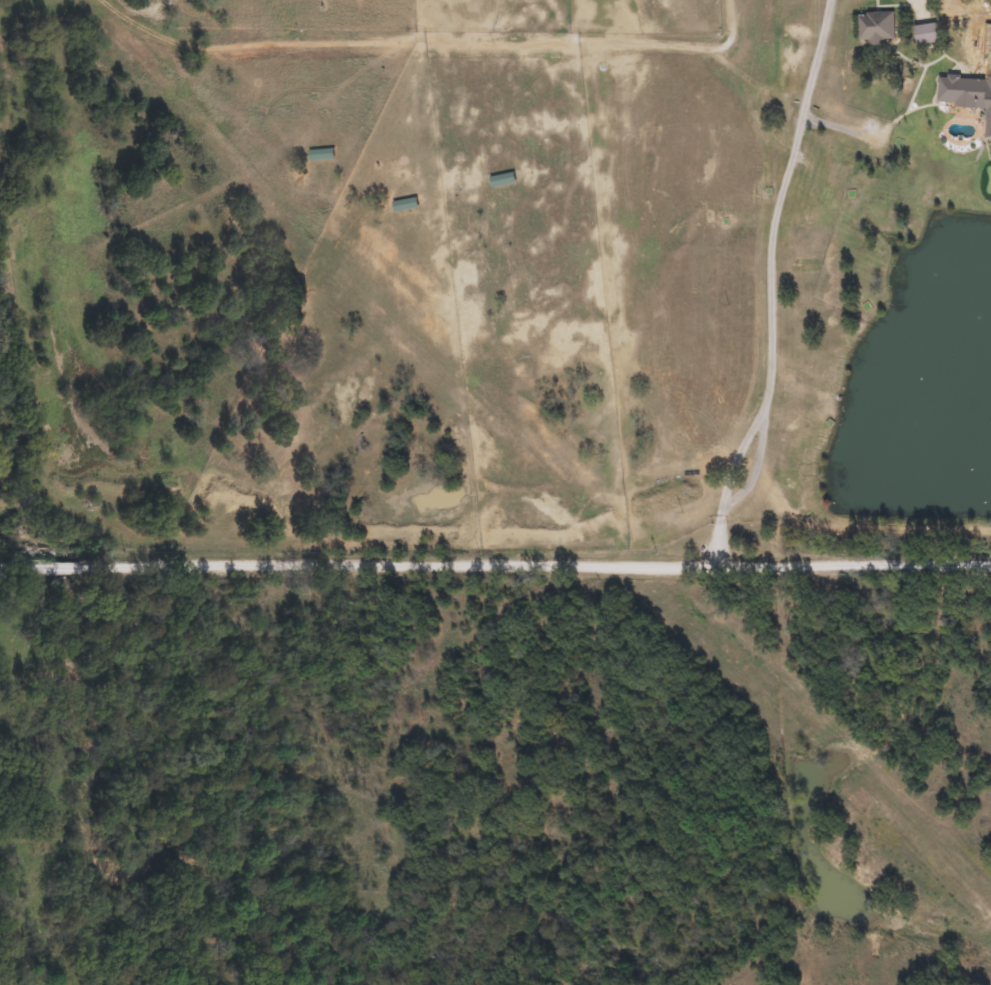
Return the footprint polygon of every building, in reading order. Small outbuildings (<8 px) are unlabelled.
[(891,39),(891,13),(854,13),(854,41),(866,41),(866,46),(880,46),(880,39),(891,39)] [(911,25),(911,44),(936,44),(935,24),(911,25)] [(986,106),(987,79),(935,78),(934,105),(986,106)]
